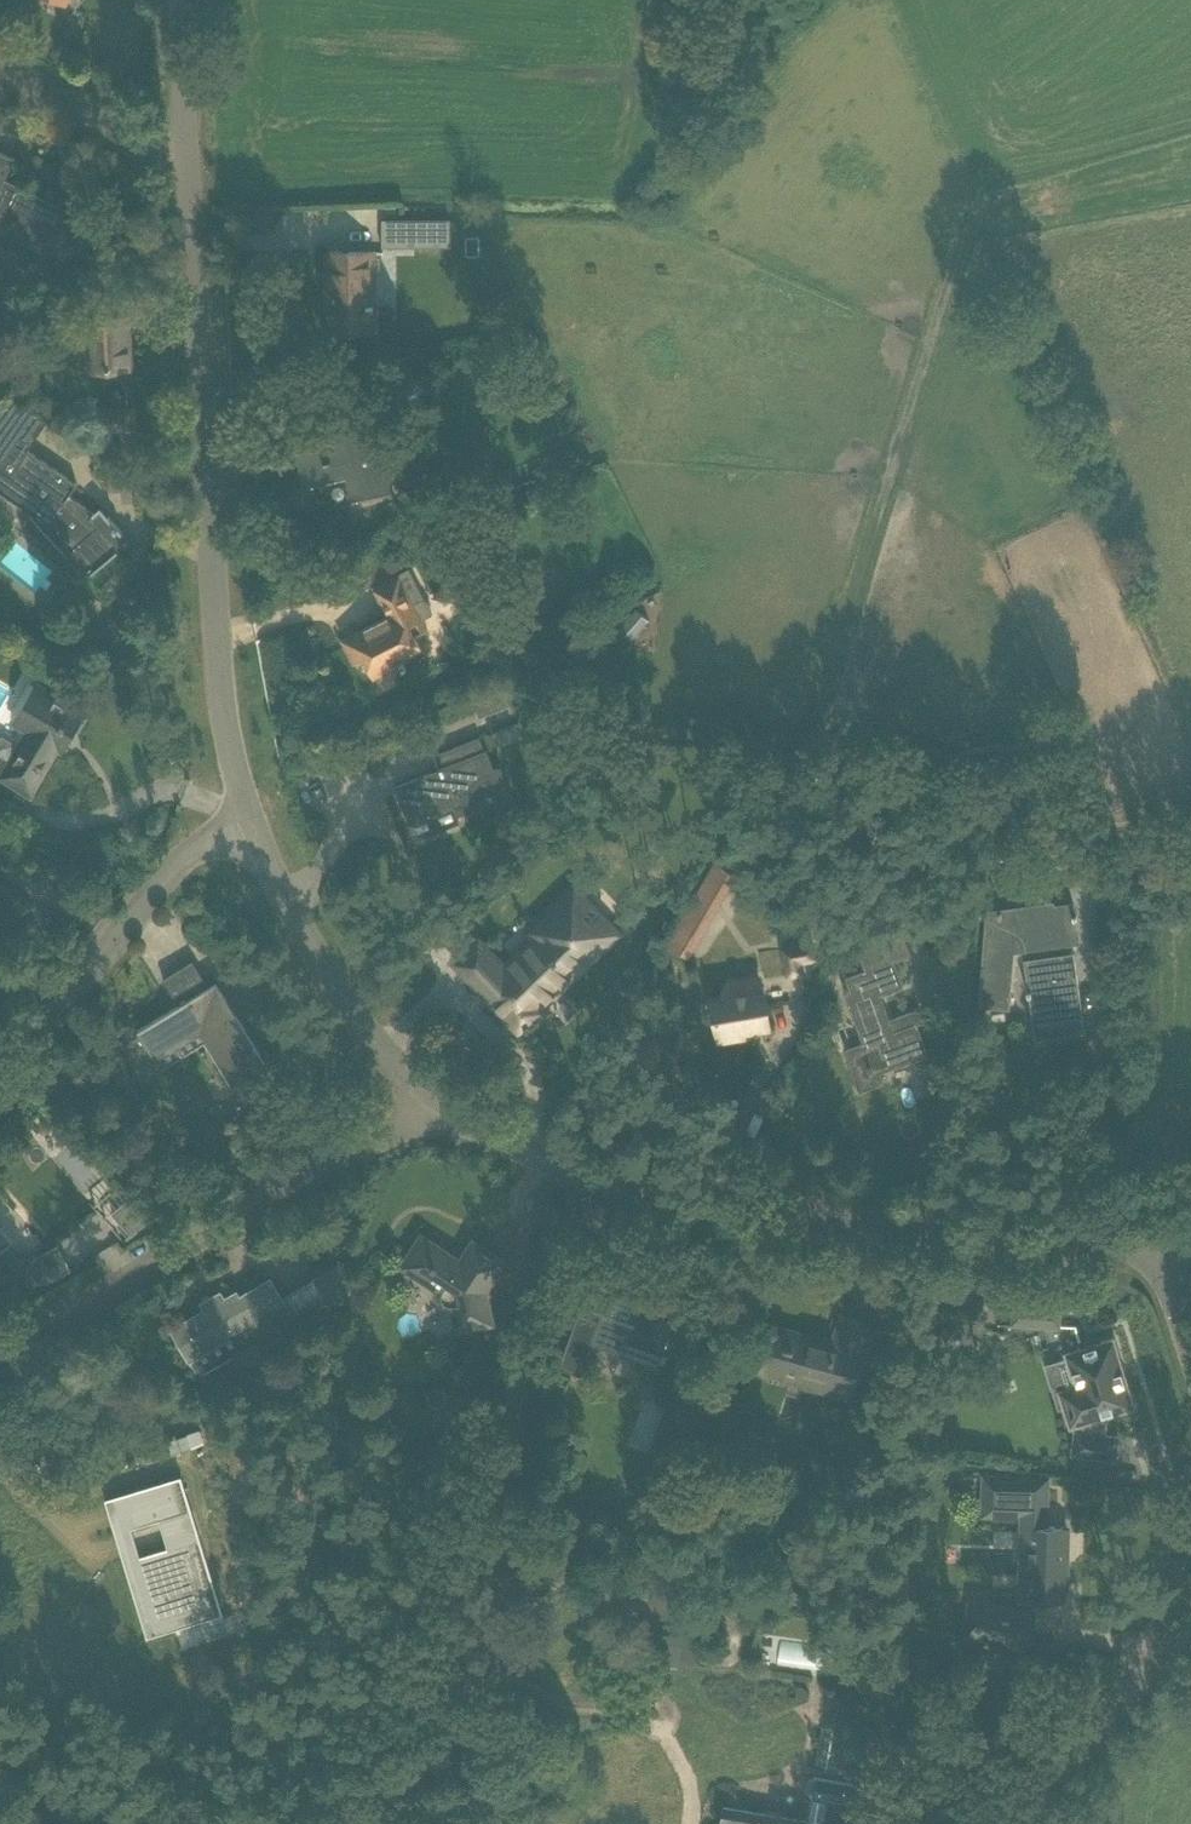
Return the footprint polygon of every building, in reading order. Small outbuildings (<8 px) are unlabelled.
[(43,249),(63,209),(4,180),(15,158),(0,151),(0,217),(11,222),(7,232),(43,249)] [(450,219),(381,220),(381,246),(450,245),(450,219)] [(328,329),(373,329),(373,252),(327,252),(328,329)] [(90,318),(77,319),(78,334),(91,334),(93,368),(105,368),(129,366),(128,346),(123,344),(122,317),(97,318),(90,318)] [(77,484),(27,450),(25,453),(1,437),(23,405),(8,394),(0,406),(0,492),(30,513),(25,521),(40,539),(41,544),(43,549),(44,551),(47,555),(50,557),(51,558),(56,561),(60,562),(79,584),(130,541),(108,516),(99,524),(93,516),(95,513),(69,495),(77,484)] [(101,411),(102,431),(133,429),(132,409),(101,411)] [(346,477),(352,501),(395,490),(379,418),(336,429),(339,441),(296,451),(304,487),(346,477)] [(397,554),(383,560),(390,575),(403,569),(397,554)] [(430,628),(425,617),(434,612),(412,568),(374,587),(388,616),(342,640),(353,662),(364,657),(374,677),(401,664),(403,668),(407,666),(405,662),(423,652),(415,636),(430,628)] [(637,609),(619,628),(631,640),(649,620),(637,609)] [(29,730),(2,775),(10,780),(31,793),(57,748),(62,750),(85,712),(64,700),(37,683),(25,703),(14,721),(22,726),(29,730)] [(429,773),(394,787),(395,788),(397,787),(414,830),(455,814),(478,805),(488,801),(479,778),(493,772),(479,737),(446,751),(435,755),(440,768),(429,773)] [(688,958),(737,875),(715,862),(666,945),(688,958)] [(529,1026),(545,1011),(534,999),(552,981),(555,984),(583,958),(587,962),(618,934),(574,888),(529,931),(535,938),(504,968),(479,941),(456,963),(478,986),(481,982),(497,999),(500,996),(512,1009),(509,1011),(524,1027),(522,1028),(526,1031),(530,1027),(529,1026)] [(1061,943),(1077,941),(1072,904),(1053,907),(1052,904),(988,913),(980,1005),(1007,1007),(1012,950),(1022,948),(1027,989),(1025,990),(1026,995),(1028,994),(1032,1025),(1082,1019),(1073,951),(1062,953),(1061,943)] [(849,990),(845,992),(849,1003),(864,1043),(845,1050),(851,1067),(860,1089),(878,1083),(884,1081),(881,1070),(927,1053),(919,1031),(916,1024),(924,1021),(919,1009),(889,1020),(880,996),(904,987),(895,961),(886,936),(857,946),(865,970),(845,977),(849,990)] [(781,947),(787,978),(805,975),(803,963),(818,960),(814,941),(781,947)] [(139,1034),(120,1045),(142,1080),(165,1066),(157,1054),(202,1026),(235,1081),(230,1084),(242,1104),(264,1091),(254,1075),(268,1066),(211,974),(210,975),(218,988),(212,991),(193,960),(163,978),(179,1005),(137,1030),(139,1034)] [(721,989),(723,1000),(714,1002),(719,1038),(743,1034),(742,1029),(767,1024),(759,974),(729,978),(721,989)] [(131,1235),(150,1219),(131,1197),(113,1213),(131,1235)] [(0,1279),(11,1289),(28,1272),(40,1283),(48,1279),(39,1262),(37,1258),(32,1260),(29,1256),(19,1265),(4,1249),(13,1241),(3,1229),(0,1226),(0,1279)] [(454,1306),(459,1326),(491,1319),(483,1288),(501,1260),(473,1243),(461,1262),(422,1238),(405,1265),(428,1280),(430,1276),(444,1285),(442,1289),(440,1294),(441,1299),(444,1303),(449,1306),(454,1306)] [(215,1304),(171,1328),(180,1343),(189,1360),(205,1351),(232,1335),(241,1350),(259,1341),(263,1346),(283,1333),(280,1328),(294,1320),(311,1311),(321,1328),(347,1312),(352,1286),(339,1264),(314,1279),(324,1298),(292,1316),(282,1298),(270,1278),(239,1295),(237,1291),(225,1298),(221,1291),(211,1297),(215,1304)] [(637,1351),(635,1358),(657,1366),(674,1319),(608,1295),(602,1312),(582,1304),(564,1353),(587,1361),(596,1336),(637,1351)] [(1013,1323),(1059,1327),(1060,1310),(1014,1307),(1013,1323)] [(762,1370),(850,1394),(870,1323),(841,1315),(833,1344),(774,1327),(762,1370)] [(1074,1386),(1059,1390),(1063,1407),(1069,1427),(1072,1426),(1074,1430),(1071,1454),(1117,1461),(1121,1435),(1105,1434),(1108,1416),(1134,1408),(1112,1337),(1064,1351),(1066,1358),(1074,1386)] [(131,1527),(191,1508),(181,1476),(121,1494),(131,1527)] [(1026,1515),(1026,1526),(1045,1527),(1046,1478),(985,1476),(984,1514),(1026,1515)] [(1024,1526),(1022,1599),(1064,1601),(1066,1526),(1046,1526),(1046,1527),(1045,1527),(1026,1526),(1024,1526)] [(223,1613),(200,1538),(140,1556),(163,1632),(223,1613)] [(1026,1649),(1034,1612),(981,1602),(974,1638),(1026,1649)] [(780,1644),(780,1663),(820,1663),(820,1644),(780,1644)] [(806,1780),(804,1790),(807,1794),(810,1794),(810,1795),(829,1799),(862,1805),(863,1802),(867,1802),(872,1791),(866,1787),(866,1786),(842,1781),(814,1776),(814,1777),(810,1777),(806,1780)] [(824,1823),(829,1799),(810,1795),(806,1820),(723,1806),(720,1823),(827,1823),(824,1823)]
